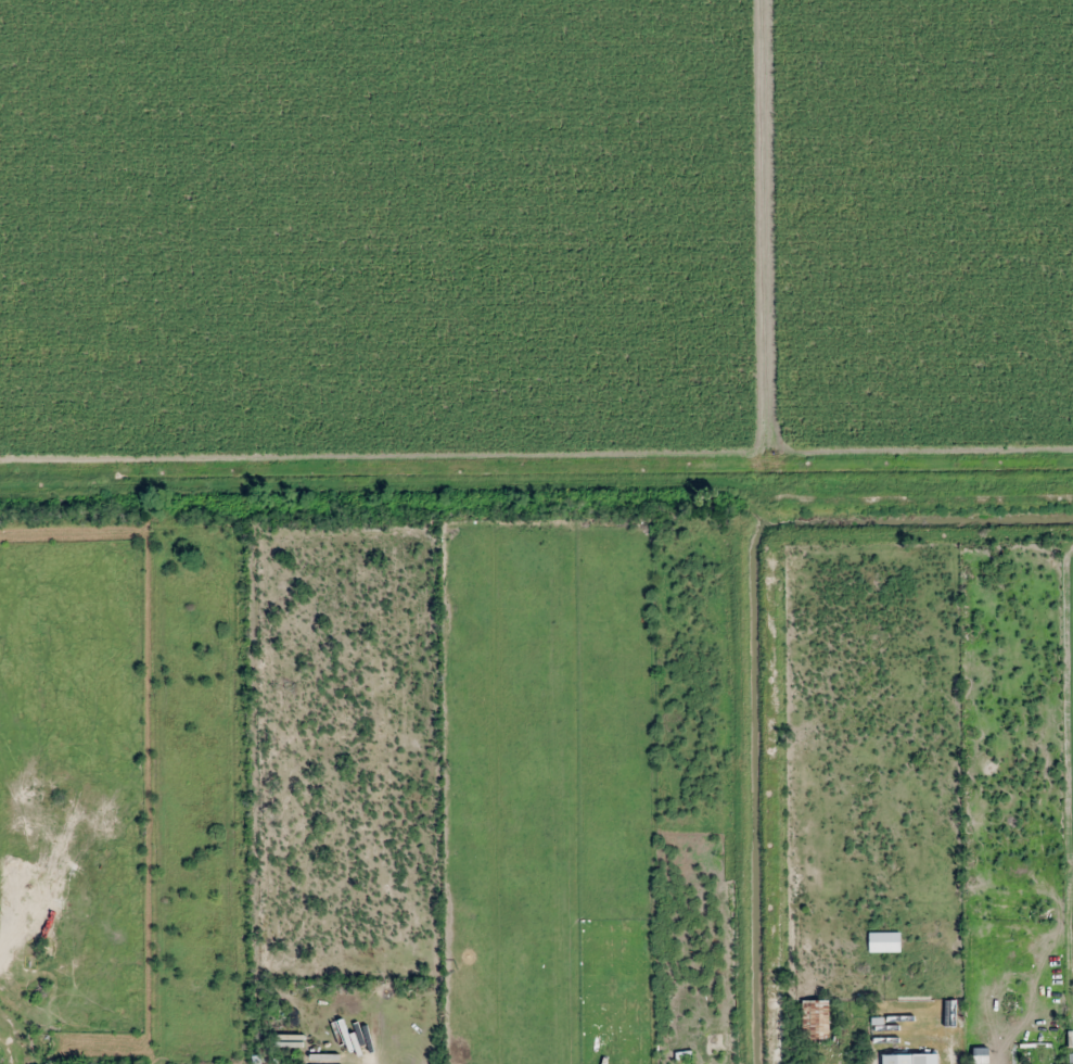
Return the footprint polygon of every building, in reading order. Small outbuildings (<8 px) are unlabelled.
[(869,953),(900,953),(900,932),(869,932),(869,953)] [(802,1001),(802,1039),(829,1039),(829,1001),(802,1001)] [(303,1035),(273,1035),(273,1048),(303,1048),(303,1035)] [(989,1048),(974,1048),(974,1063),(989,1063),(989,1048)] [(883,1055),(883,1063),(915,1063),(915,1055),(883,1055)]
